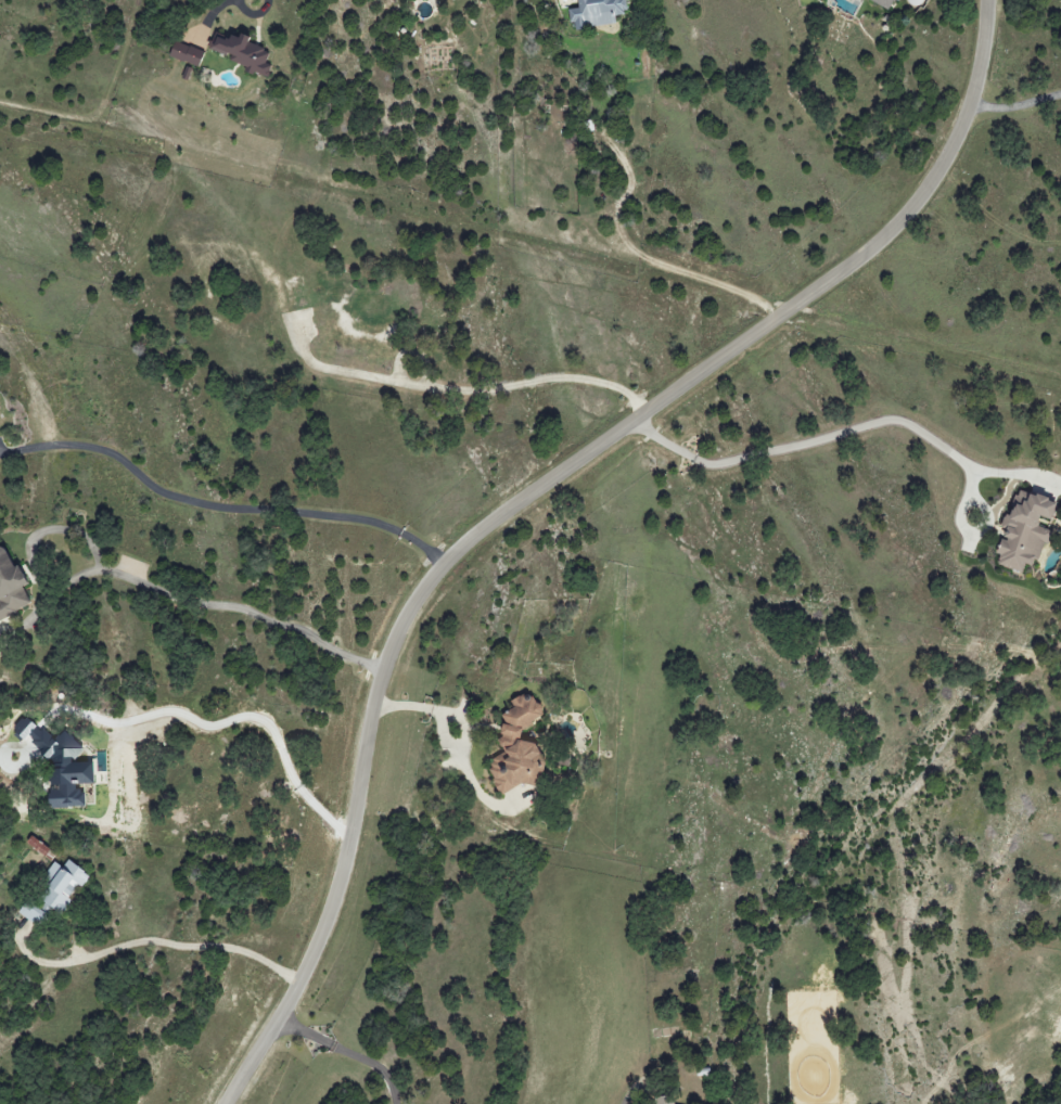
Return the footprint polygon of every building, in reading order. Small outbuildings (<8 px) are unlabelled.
[(616,23),(615,16),(627,13),(625,0),(577,0),(579,8),(568,10),(570,24),(574,23),(576,31),(616,23)] [(894,0),(868,0),(889,10),(894,0)] [(209,49),(229,56),(227,63),(267,77),(271,66),(266,64),(270,51),(248,44),(250,37),(240,34),(237,40),(214,33),(209,49)] [(169,56),(198,68),(204,53),(175,41),(169,56)] [(1050,531),(1037,526),(1041,516),(1050,520),(1056,503),(1018,488),(993,553),(1000,556),(997,563),(1022,573),(1026,563),(1036,567),(1050,531)] [(31,606),(22,586),(27,584),(18,564),(13,567),(2,544),(0,544),(0,620),(31,606)] [(502,796),(521,783),(538,787),(545,761),(539,763),(540,757),(536,744),(519,740),(522,730),(544,715),(543,712),(534,698),(522,695),(518,696),(511,701),(512,708),(503,714),(502,714),(503,721),(498,742),(504,751),(492,759),(489,771),(492,775),(494,784),(502,796)] [(86,807),(85,785),(94,784),(94,762),(79,763),(79,750),(69,729),(50,738),(46,730),(36,730),(31,718),(29,718),(12,726),(19,741),(32,734),(32,736),(48,770),(50,776),(51,789),(44,789),(48,796),(48,808),(86,807)] [(29,838),(25,845),(52,859),(55,853),(29,838)] [(55,862),(44,876),(51,882),(38,900),(59,916),(70,902),(68,900),(78,886),(81,888),(91,877),(69,860),(63,868),(55,862)] [(18,912),(36,926),(46,914),(27,900),(18,912)]
